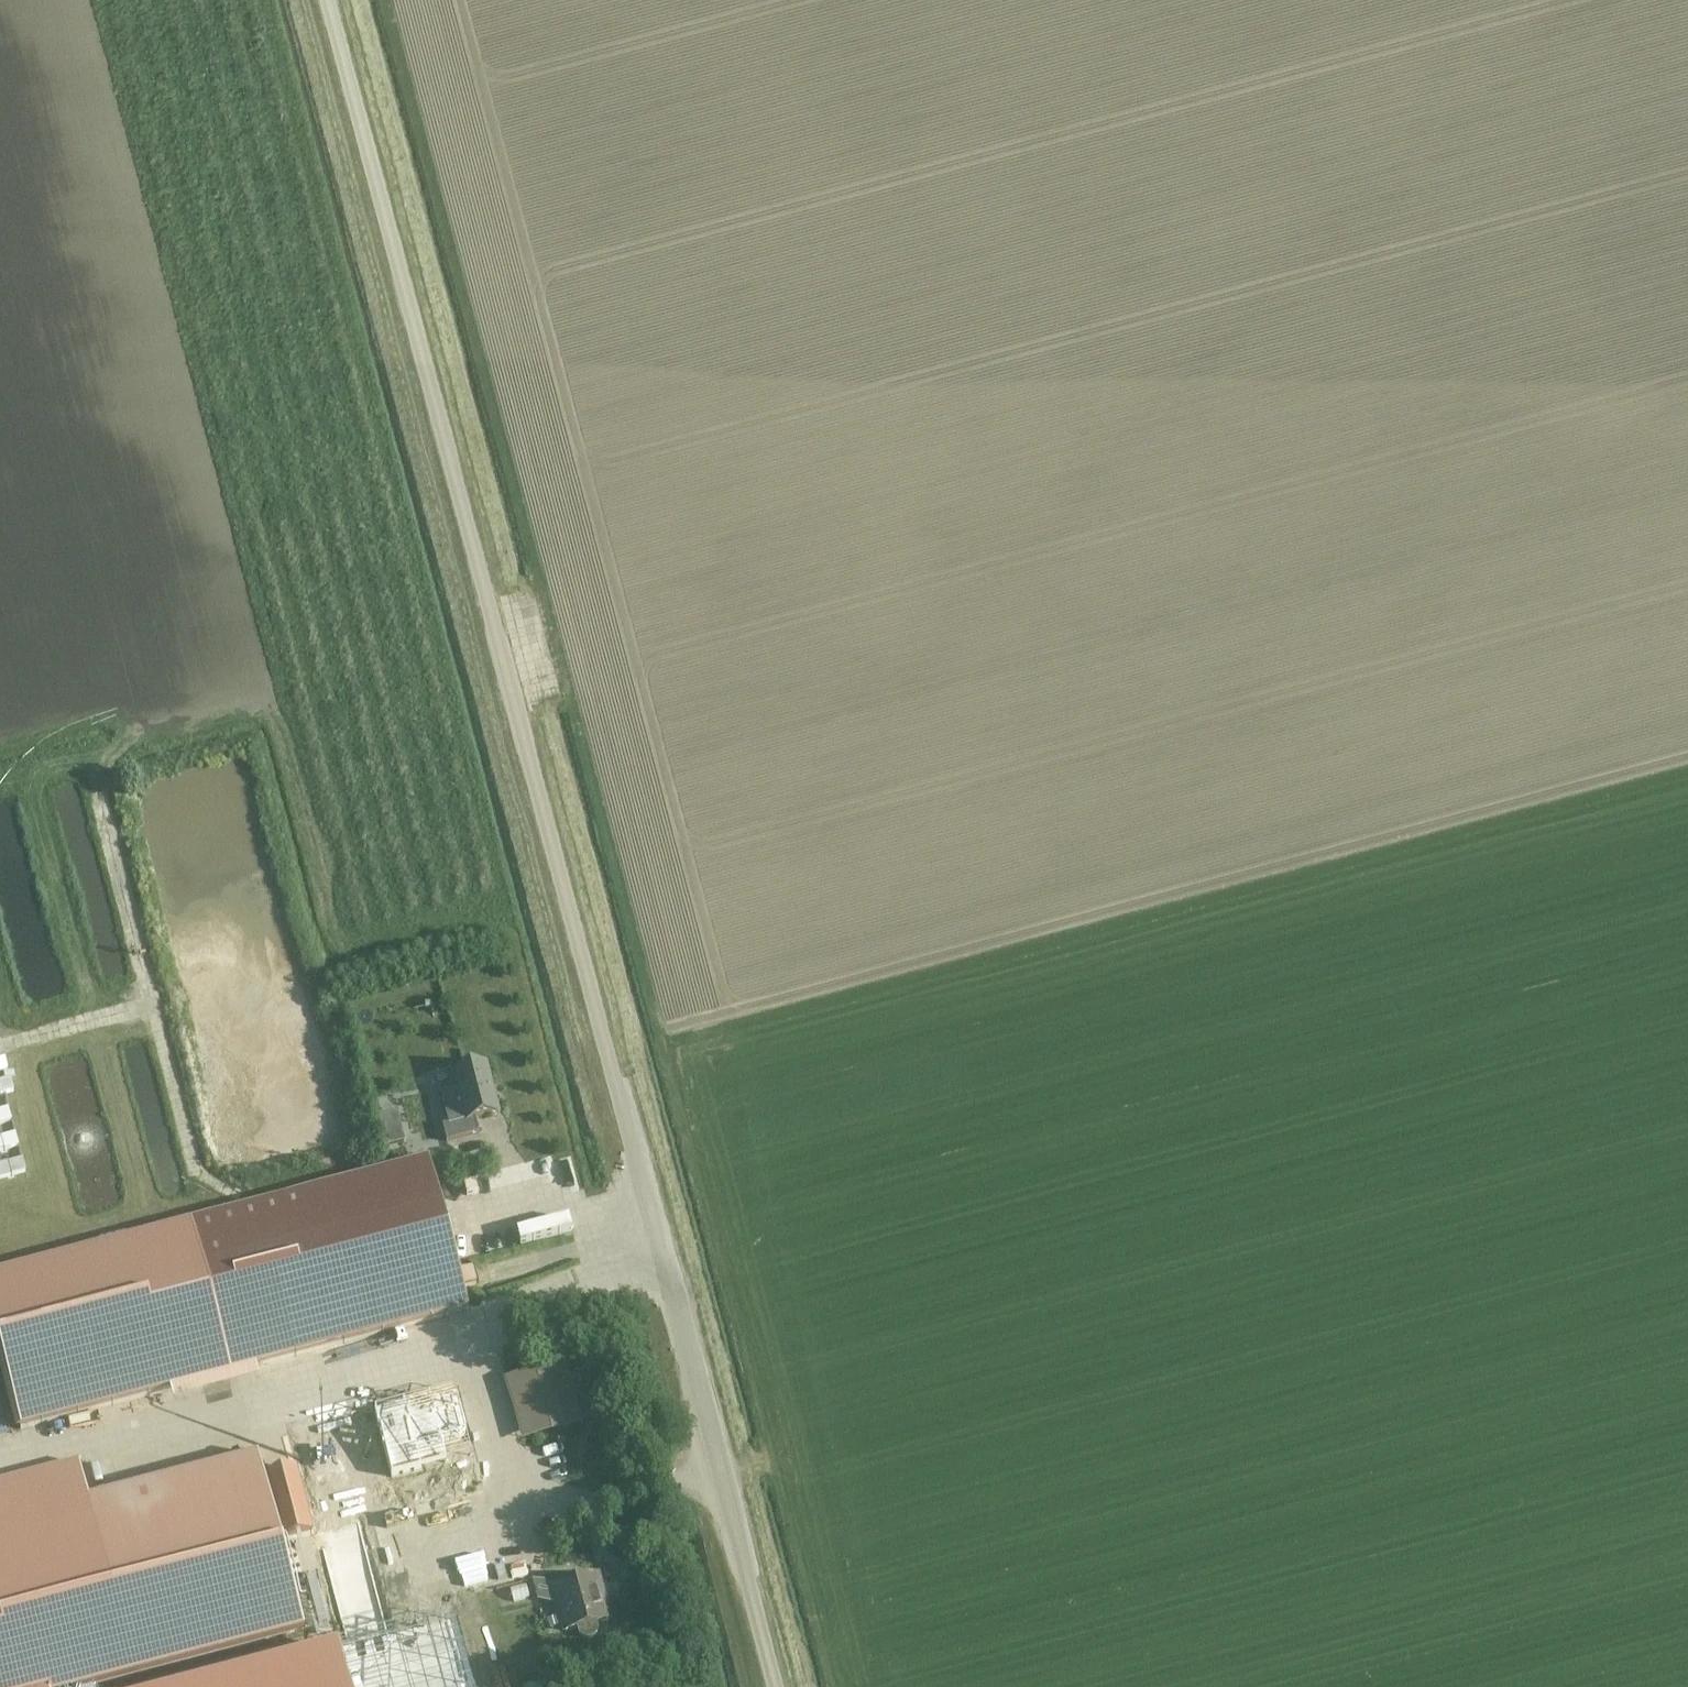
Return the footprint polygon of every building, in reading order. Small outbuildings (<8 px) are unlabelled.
[(447,1141),(479,1132),(476,1117),(498,1111),(486,1063),(453,1071),(457,1084),(440,1088),(449,1123),(442,1124),(447,1141)] [(14,1092),(11,1079),(0,1082),(0,1096),(14,1092)] [(12,1120),(0,1123),(0,1137),(15,1133),(12,1120)] [(401,1122),(383,1127),(387,1145),(405,1141),(401,1122)] [(473,1270),(459,1273),(429,1159),(0,1273),(0,1351),(20,1428),(469,1309),(463,1288),(476,1284),(473,1270)] [(22,1159),(0,1165),(0,1179),(26,1171),(22,1159)] [(34,1197),(0,1207),(0,1221),(37,1210),(34,1197)] [(565,1366),(508,1381),(520,1424),(576,1409),(565,1366)] [(374,1410),(392,1476),(421,1468),(416,1450),(459,1438),(466,1432),(457,1400),(432,1396),(431,1395),(374,1410)] [(502,1407),(488,1412),(512,1483),(526,1478),(502,1407)] [(226,1486),(107,1518),(102,1497),(90,1500),(78,1463),(0,1484),(0,1686),(71,1686),(133,1671),(303,1626),(281,1542),(313,1533),(296,1468),(263,1476),(226,1486)] [(514,1568),(531,1563),(528,1550),(510,1555),(514,1568)] [(597,1633),(598,1629),(596,1622),(609,1619),(597,1577),(555,1588),(566,1630),(579,1627),(580,1633),(584,1637),(588,1638),(593,1637),(597,1633)] [(453,1616),(186,1686),(471,1686),(453,1616)]
